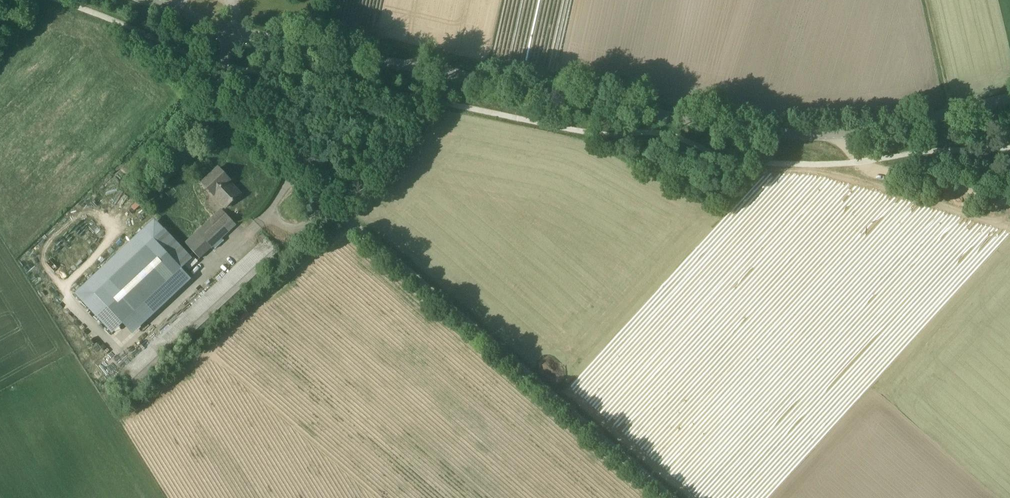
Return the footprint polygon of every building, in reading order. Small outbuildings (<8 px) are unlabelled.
[(230,180),(219,168),(203,183),(226,208),(241,194),(233,186),(232,187),(228,182),(230,180)] [(226,213),(214,225),(200,237),(211,248),(236,225),(226,213)] [(123,324),(132,334),(191,279),(181,268),(192,258),(154,218),(75,293),(113,333),(123,324)]
